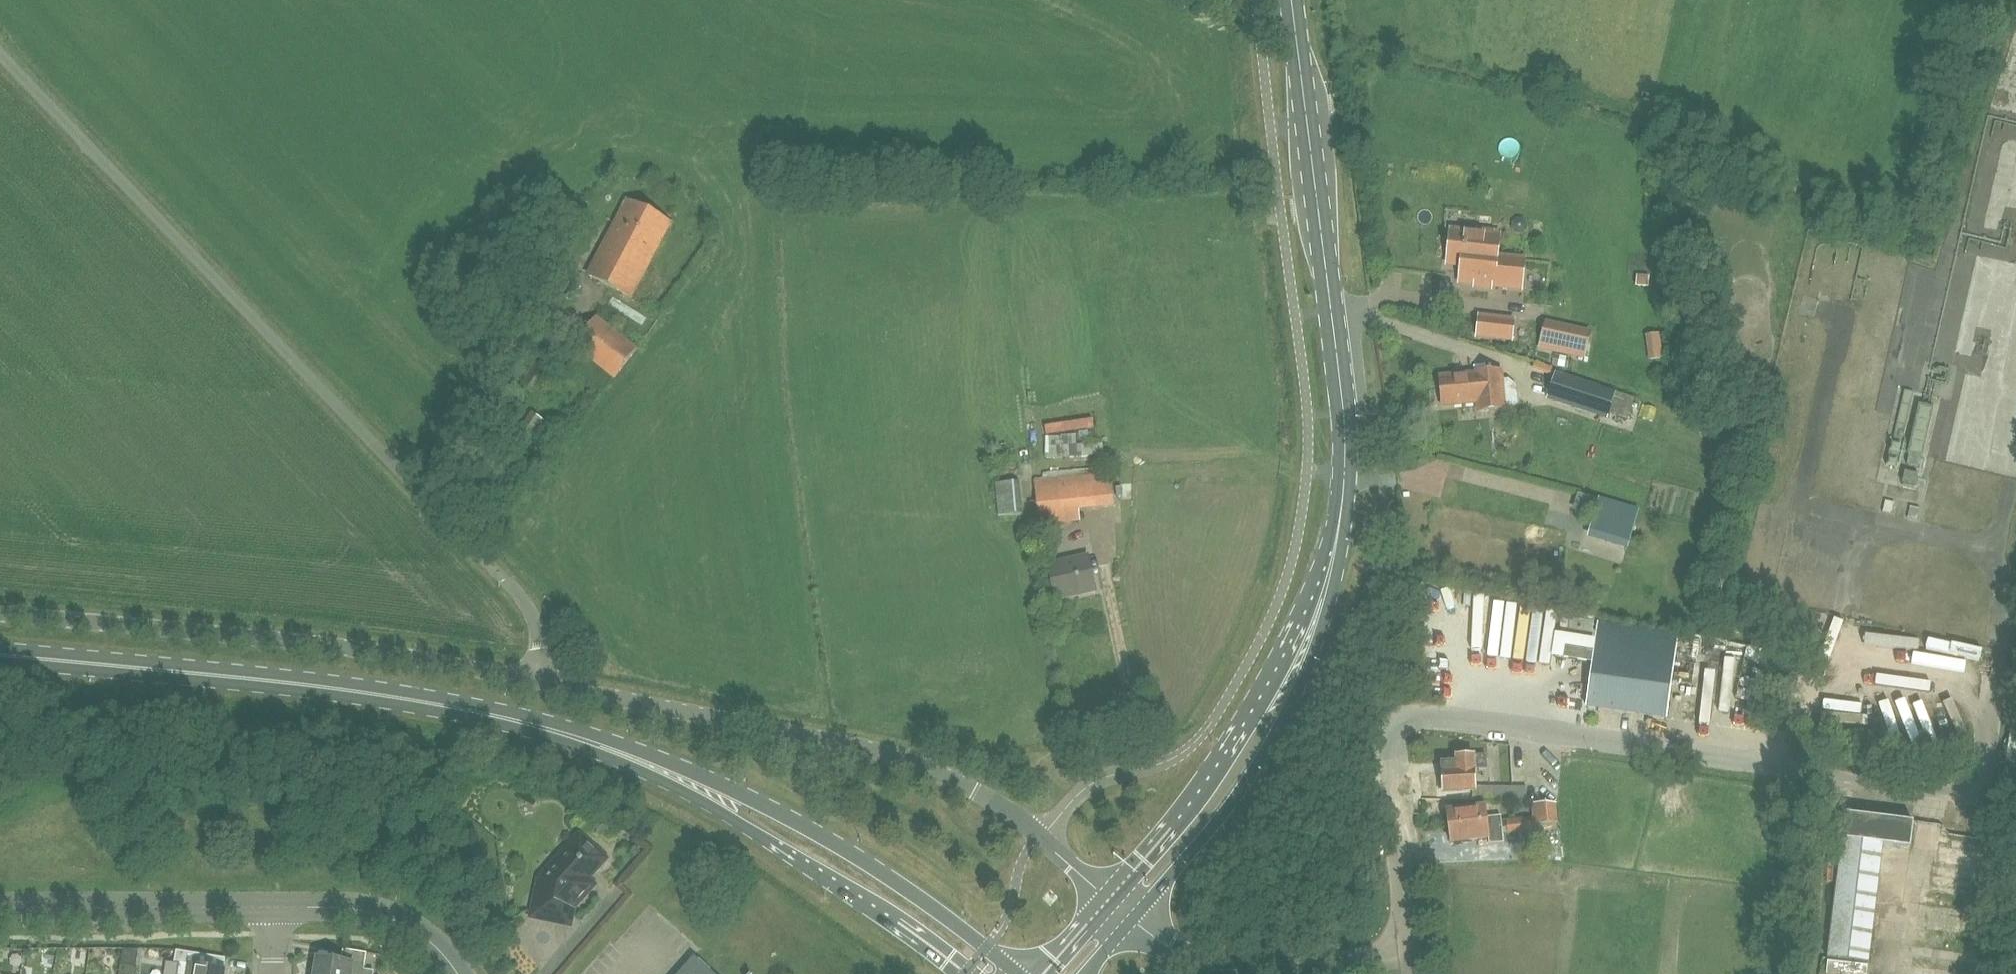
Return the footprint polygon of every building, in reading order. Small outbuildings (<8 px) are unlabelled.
[(632,298),(671,223),(628,201),(588,275),(632,298)] [(1524,260),(1496,257),(1499,236),(1494,236),(1494,233),(1477,231),(1476,234),(1451,231),(1448,264),(1462,265),(1460,282),(1474,284),(1474,287),(1491,289),(1492,286),(1521,289),(1524,260)] [(1438,279),(1438,268),(1423,268),(1422,279),(1438,279)] [(1649,287),(1649,277),(1638,276),(1637,286),(1649,287)] [(1577,359),(1582,317),(1547,313),(1542,355),(1577,359)] [(639,350),(598,317),(574,346),(615,379),(639,350)] [(1511,340),(1513,320),(1480,317),(1477,337),(1511,340)] [(1475,374),(1475,375),(1440,378),(1442,406),(1478,403),(1479,412),(1505,410),(1502,372),(1475,374)] [(1600,388),(1557,374),(1548,401),(1591,415),(1600,388)] [(1631,425),(1638,402),(1618,396),(1611,419),(1631,425)] [(1926,483),(1931,460),(1918,458),(1920,445),(1931,447),(1938,414),(1921,410),(1906,479),(1926,483)] [(1114,506),(1112,474),(1034,480),(1039,526),(1064,523),(1063,511),(1114,506)] [(1023,514),(1020,482),(995,484),(998,517),(1023,514)] [(1629,541),(1634,522),(1596,510),(1590,530),(1629,541)] [(1056,601),(1096,592),(1088,556),(1048,565),(1056,601)] [(1791,601),(1813,607),(1815,599),(1793,593),(1791,601)] [(1510,617),(1510,654),(1520,654),(1521,617),(1510,617)] [(1592,637),(1592,626),(1566,625),(1565,636),(1592,637)] [(1677,639),(1598,629),(1587,709),(1667,719),(1674,662),(1697,665),(1700,641),(1677,639)] [(1916,653),(1919,642),(1865,629),(1863,640),(1916,653)] [(1543,654),(1552,656),(1555,637),(1546,635),(1543,654)] [(1927,656),(1980,664),(1982,654),(1928,646),(1927,656)] [(1937,672),(1939,660),(1909,655),(1907,667),(1937,672)] [(1945,664),(1943,674),(1971,681),(1974,670),(1945,664)] [(1457,762),(1446,762),(1442,762),(1443,792),(1473,791),(1476,790),(1476,787),(1475,769),(1488,768),(1487,755),(1457,756),(1457,762)] [(1526,788),(1476,787),(1476,790),(1473,791),(1472,802),(1526,803),(1526,788)] [(1954,813),(1972,813),(1972,802),(1955,802),(1954,813)] [(1531,804),(1532,810),(1532,819),(1537,819),(1538,825),(1557,823),(1556,804),(1531,804)] [(1447,811),(1448,827),(1487,823),(1488,830),(1503,829),(1501,815),(1487,817),(1486,807),(1447,811)] [(1828,959),(1868,963),(1883,844),(1911,848),(1914,822),(1846,814),(1828,959)] [(1537,819),(1522,821),(1523,832),(1538,831),(1537,819)] [(1508,834),(1523,832),(1522,821),(1507,822),(1508,834)] [(1504,842),(1503,829),(1488,830),(1487,823),(1448,827),(1450,842),(1489,837),(1489,844),(1504,842)] [(536,895),(532,916),(570,925),(573,908),(594,885),(587,879),(605,859),(579,835),(540,879),(546,885),(536,895)] [(1935,938),(1934,948),(1959,951),(1960,941),(1935,938)] [(364,972),(367,953),(366,953),(344,949),(343,949),(341,961),(318,957),(315,973),(372,973),(364,972)] [(227,970),(208,967),(209,956),(177,950),(175,963),(169,962),(167,973),(226,973),(227,970)] [(695,963),(685,973),(707,973),(695,963)] [(137,967),(121,965),(119,973),(136,973),(137,967)]
